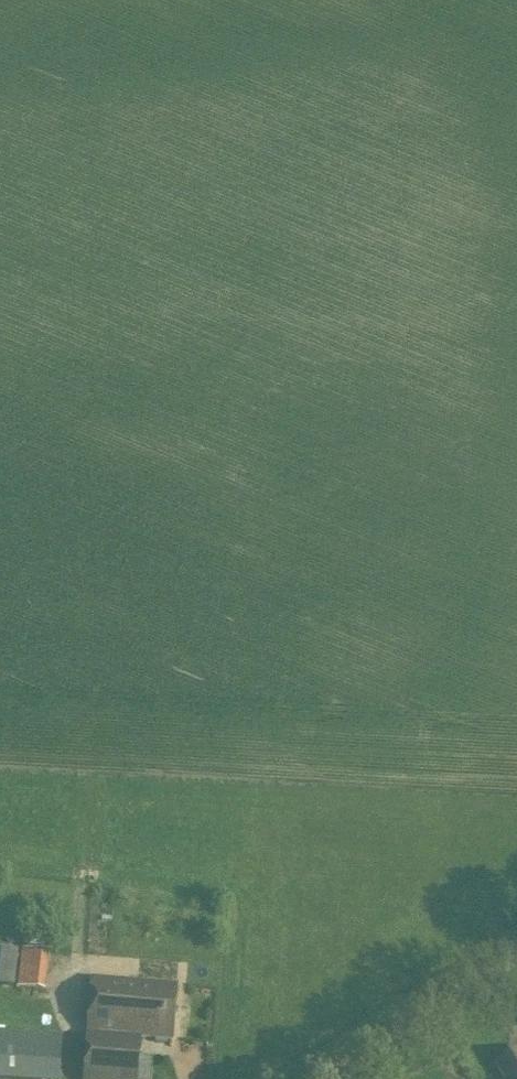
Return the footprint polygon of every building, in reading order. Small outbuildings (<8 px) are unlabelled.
[(2,985),(49,989),(52,950),(5,947),(2,985)] [(145,983),(92,979),(84,1078),(137,1078),(141,1038),(173,1041),(177,986),(145,983)] [(62,1037),(0,1033),(0,1078),(60,1078),(62,1037)] [(496,1067),(503,1078),(516,1078),(516,1054),(496,1067)]
